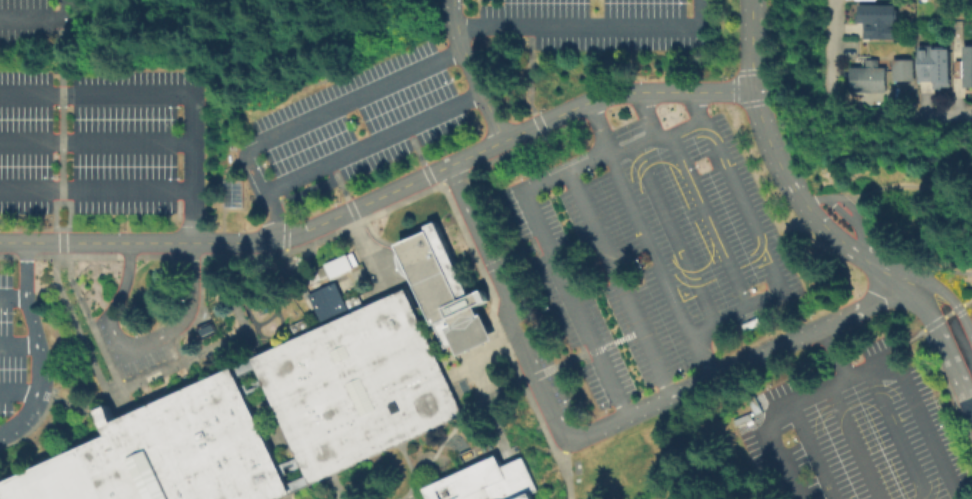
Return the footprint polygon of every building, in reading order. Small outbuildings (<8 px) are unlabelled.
[(858,6),(898,6),(898,30),(894,30),(894,40),(864,40),(864,35),(862,35),(862,24),(856,24),(856,16),(858,16),(858,6)] [(918,83),(918,47),(947,47),(947,51),(948,51),(949,88),(940,89),(940,90),(932,91),(932,83),(918,83)] [(963,48),(971,48),(971,89),(963,89),(963,48)] [(891,84),(892,61),(912,61),(912,84),(891,84)] [(855,93),(855,68),(887,68),(887,93),(855,93)] [(241,207),(241,179),(223,179),(222,207),(241,207)] [(398,240),(427,227),(425,223),(436,218),(469,292),(483,286),(487,296),(474,303),(479,312),(482,311),(494,337),(459,353),(454,343),(445,347),(413,275),(409,272),(407,270),(404,267),(402,263),(400,259),(400,254),(400,251),(401,249),(401,247),(398,240)] [(356,266),(350,252),(323,264),(329,278),(356,266)] [(253,357),(315,329),(405,288),(462,415),(401,443),(332,474),(310,484),(253,357)] [(196,382),(132,411),(118,418),(102,425),(106,434),(0,483),(0,485),(6,498),(278,498),(287,495),(291,493),(233,366),(196,382)] [(530,492),(533,498),(429,498),(423,487),(496,455),(501,466),(512,461),(522,456),(537,489),(530,492)]
